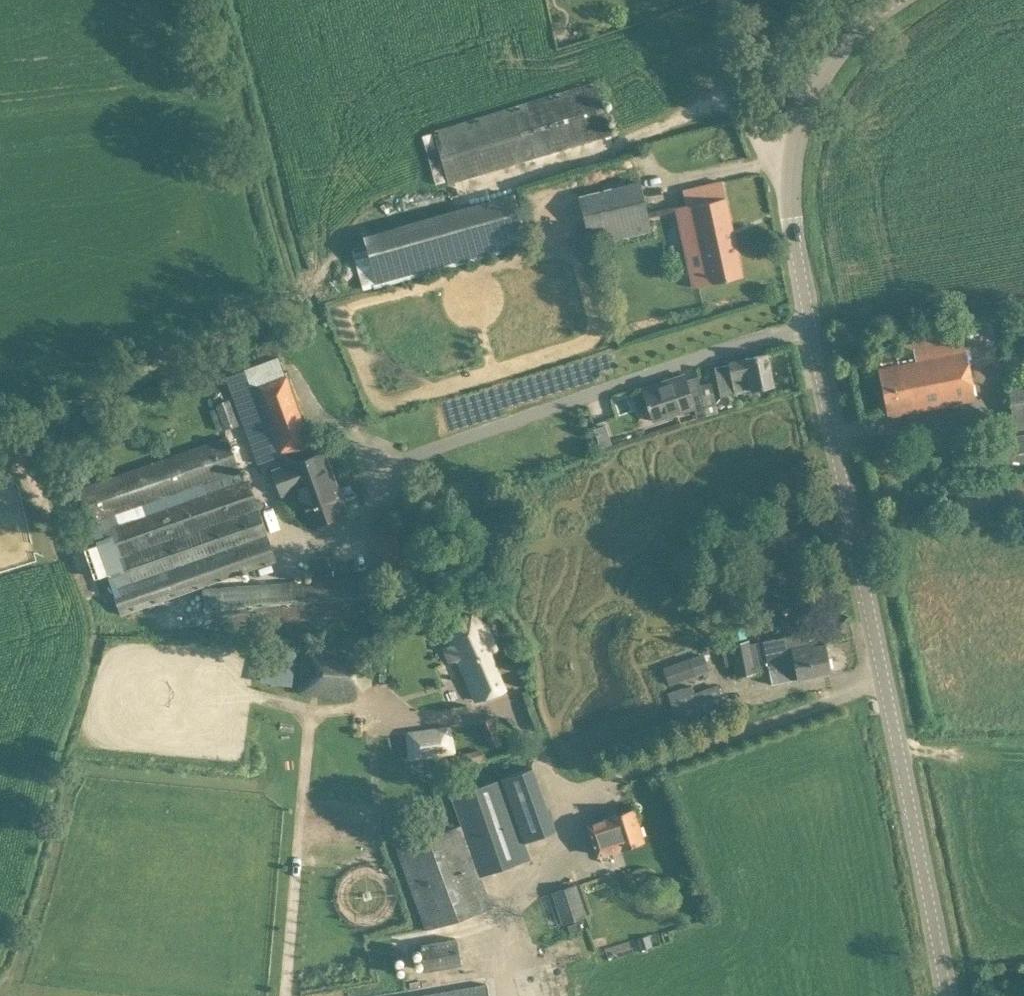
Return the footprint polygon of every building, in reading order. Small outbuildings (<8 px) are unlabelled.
[(766,42),(777,40),(775,29),(763,31),(766,42)] [(610,135),(597,95),(593,81),(432,130),(448,184),(610,135)] [(612,187),(576,196),(586,230),(590,247),(652,231),(639,180),(612,187)] [(674,208),(688,268),(692,287),(742,276),(722,181),(681,190),(684,205),(674,208)] [(554,192),(560,209),(571,205),(565,189),(554,192)] [(376,284),(376,285),(528,242),(514,193),(362,235),(367,254),(376,284)] [(367,254),(354,257),(363,288),(376,284),(367,254)] [(961,331),(874,349),(887,411),(899,408),(900,413),(975,398),(961,331)] [(751,391),(774,386),(767,353),(728,362),(729,364),(714,367),(721,397),(735,394),(732,378),(748,375),(751,391)] [(278,356),(243,368),(274,455),(310,442),(278,356)] [(1006,373),(1013,429),(1023,428),(1023,371),(1006,373)] [(684,375),(643,388),(648,402),(647,403),(648,407),(649,406),(654,421),(694,408),(696,414),(705,412),(700,383),(698,376),(685,380),(684,375)] [(711,381),(700,383),(705,412),(706,415),(717,412),(711,381)] [(228,399),(215,405),(225,430),(238,425),(228,399)] [(950,445),(954,479),(1023,470),(1023,435),(950,445)] [(242,479),(228,436),(75,489),(87,523),(89,523),(120,615),(277,561),(248,477),(242,479)] [(309,524),(323,519),(342,513),(328,474),(331,473),(324,452),(274,471),(281,490),(296,485),(309,524)] [(443,483),(434,486),(438,497),(446,494),(443,483)] [(397,529),(378,532),(383,568),(384,572),(404,569),(403,565),(397,529)] [(314,580),(202,589),(204,628),(260,623),(261,631),(270,630),(269,622),(370,614),(367,575),(331,578),(330,556),(312,557),(314,580)] [(462,663),(469,682),(476,700),(504,689),(490,653),(496,651),(487,628),(474,619),(448,629),(457,653),(462,663)] [(824,644),(812,647),(812,643),(810,643),(807,632),(763,641),(768,668),(785,665),(788,678),(797,676),(798,678),(830,672),(824,644)] [(749,640),(731,643),(737,674),(755,670),(749,640)] [(264,647),(259,680),(291,685),(295,651),(264,647)] [(702,654),(687,660),(693,677),(709,671),(702,654)] [(725,708),(718,690),(711,692),(710,689),(671,702),(680,725),(725,708)] [(500,733),(493,715),(478,721),(485,739),(487,738),(491,748),(501,743),(498,734),(500,733)] [(452,724),(404,730),(409,760),(455,752),(452,724)] [(462,822),(397,845),(426,927),(491,905),(479,872),(530,855),(524,838),(554,828),(532,763),(501,775),(451,792),(462,822)] [(593,836),(594,839),(593,840),(597,855),(618,848),(644,840),(633,809),(608,817),(608,818),(589,824),(590,826),(586,827),(589,837),(593,836)] [(552,892),(562,923),(586,915),(576,885),(552,892)] [(648,933),(636,937),(640,950),(652,946),(648,933)] [(463,963),(458,938),(421,944),(426,970),(463,963)] [(407,941),(406,963),(416,963),(417,941),(407,941)] [(486,984),(467,987),(417,995),(488,995),(486,984)]
